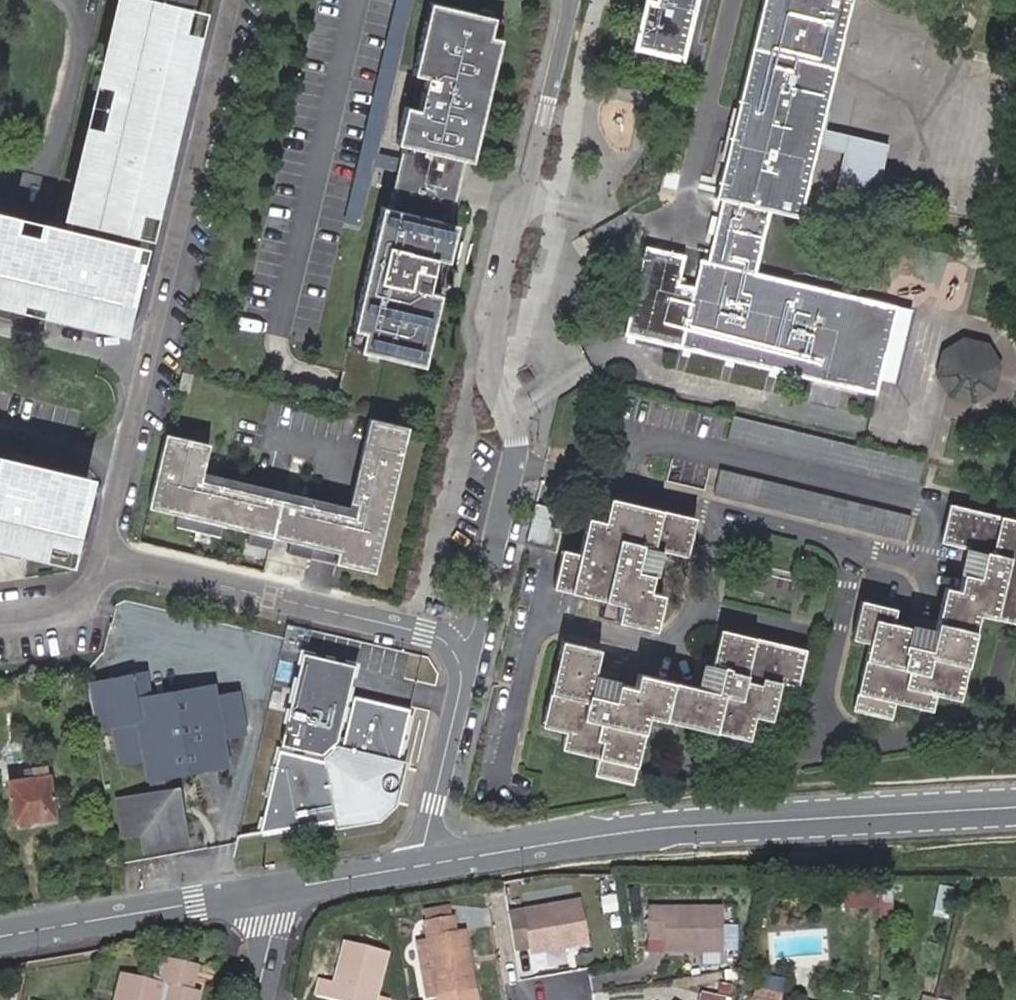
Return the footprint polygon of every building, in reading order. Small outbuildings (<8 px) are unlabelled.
[(103,81),(111,83),(119,85),(112,113),(105,140),(98,138),(91,137),(65,243),(39,236),(37,246),(9,239),(12,230),(14,222),(0,219),(0,301),(23,307),(25,299),(53,305),(66,308),(124,322),(137,266),(130,264),(122,262),(128,235),(134,209),(142,211),(149,213),(154,194),(160,172),(182,77),(187,58),(191,40),(182,39),(189,12),(181,10),(183,0),(123,0),(103,81)] [(181,10),(189,12),(192,0),(183,0),(181,10)] [(352,346),(414,360),(431,289),(418,286),(425,254),(438,257),(447,216),(461,157),(470,159),(499,32),(482,28),(486,11),(438,0),(422,0),(407,66),(419,69),(411,101),(398,98),(389,136),(401,139),(385,206),(372,202),(345,320),(357,323),(352,346)] [(772,211),(801,217),(816,151),(820,134),(850,0),(763,0),(718,198),(725,200),(710,263),(703,261),(697,288),(677,284),(684,257),(646,248),(625,336),(878,394),(897,307),(758,275),(772,211)] [(698,0),(647,0),(635,52),(684,63),(698,0)] [(197,13),(189,12),(182,39),(191,40),(197,13)] [(859,52),(847,115),(929,130),(923,162),(978,172),(995,78),(859,52)] [(199,61),(187,58),(182,77),(194,80),(199,61)] [(104,111),(112,113),(119,85),(111,83),(104,111)] [(104,111),(98,138),(105,140),(112,113),(104,111)] [(820,134),(816,151),(846,158),(850,141),(820,134)] [(850,141),(846,158),(836,198),(878,207),(891,150),(850,141)] [(172,176),(160,172),(154,194),(167,196),(172,176)] [(135,237),(142,211),(134,209),(128,235),(135,237)] [(39,236),(12,230),(9,239),(37,246),(39,236)] [(130,264),(135,237),(128,235),(122,262),(130,264)] [(23,307),(51,313),(53,305),(25,299),(23,307)] [(62,321),(66,308),(53,305),(51,313),(50,319),(62,321)] [(1005,383),(983,333),(931,355),(953,406),(1005,383)] [(403,423),(361,413),(339,509),(196,476),(205,440),(161,430),(143,505),(172,512),(170,522),(213,531),(215,522),(243,528),(240,539),(263,544),(265,535),(331,550),(328,561),(369,571),(403,423)] [(924,462),(732,420),(726,444),(919,487),(924,462)] [(3,541),(25,546),(40,550),(42,543),(44,535),(71,541),(85,482),(0,462),(0,540),(3,541)] [(913,516),(721,473),(714,499),(906,543),(913,516)] [(562,555),(554,593),(622,609),(618,626),(656,635),(663,600),(648,595),(652,578),(635,575),(641,549),(658,553),(688,559),(696,520),(611,501),(605,526),(589,522),(579,559),(562,555)] [(951,503),(942,542),(987,553),(980,582),(963,579),(959,595),(944,592),(930,653),(905,647),(909,630),(891,626),(895,611),(859,602),(851,639),(867,643),(853,710),(889,718),(893,701),(930,710),(934,692),(957,697),(976,615),(1015,623),(1015,519),(951,503)] [(69,550),(71,541),(44,535),(42,543),(69,550)] [(25,546),(3,541),(0,553),(0,554),(21,560),(25,546)] [(658,553),(641,549),(635,575),(652,578),(658,553)] [(601,655),(564,647),(544,731),(567,738),(563,753),(599,763),(596,776),(632,784),(648,716),(748,740),(754,717),(770,720),(779,684),(795,687),(803,651),(720,631),(713,667),(723,670),(718,694),(641,677),(638,692),(620,687),(615,706),(591,699),(601,655)] [(259,830),(378,814),(390,800),(411,708),(353,694),(340,750),(334,741),(351,662),(299,651),(259,830)] [(138,673),(83,682),(92,731),(111,728),(118,764),(142,760),(146,783),(149,782),(152,794),(116,801),(122,833),(139,830),(143,847),(181,841),(177,821),(165,824),(162,808),(174,806),(170,779),(222,769),(217,741),(242,736),(234,696),(210,701),(207,687),(142,700),(138,673)] [(22,777),(8,780),(14,820),(47,815),(43,792),(48,791),(43,765),(21,768),(22,777)] [(58,801),(50,803),(52,817),(60,815),(58,801)] [(174,806),(162,808),(165,824),(177,821),(174,806)] [(864,907),(864,891),(843,892),(843,908),(864,907)] [(586,946),(579,900),(507,911),(514,952),(527,950),(528,955),(586,946)] [(451,920),(448,905),(422,910),(424,924),(451,920)] [(721,953),(721,909),(646,909),(646,940),(661,939),(661,953),(721,953)] [(473,987),(467,953),(463,953),(459,934),(454,935),(451,920),(424,924),(427,940),(437,993),(473,987)] [(467,953),(464,933),(459,934),(463,953),(467,953)] [(437,993),(427,940),(416,941),(425,996),(437,993)] [(387,953),(343,942),(332,983),(318,980),(314,996),(331,999),(388,999),(389,997),(376,995),(387,953)] [(158,983),(164,959),(157,957),(151,981),(158,983)] [(201,992),(192,990),(198,966),(164,959),(158,983),(151,981),(119,974),(112,999),(199,999),(201,992)]
